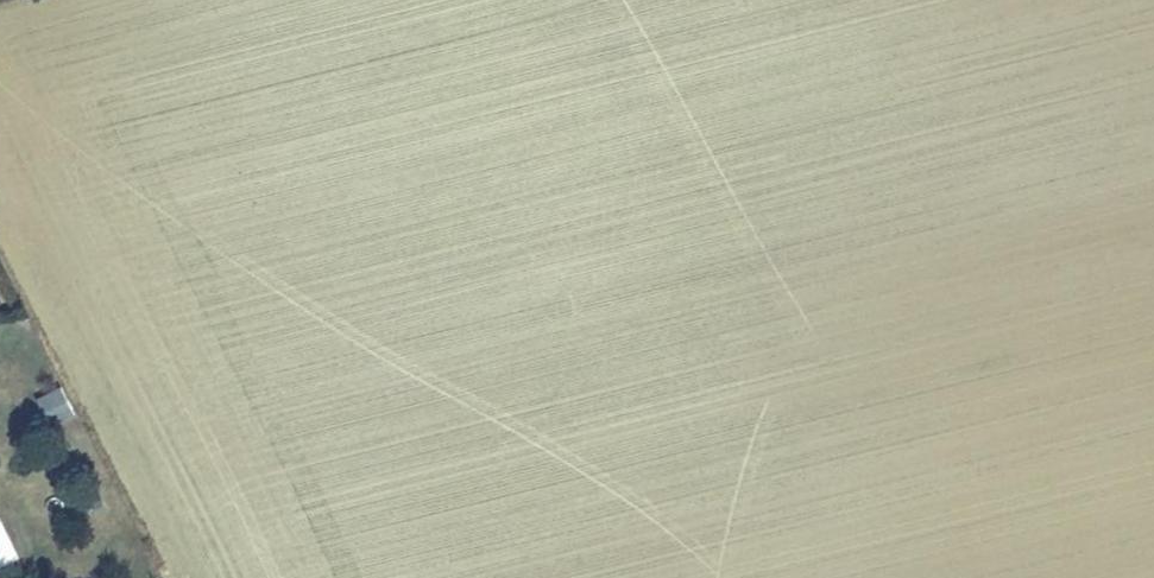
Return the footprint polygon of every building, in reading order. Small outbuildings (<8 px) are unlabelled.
[(47,422),(73,412),(61,384),(35,395),(47,422)]
